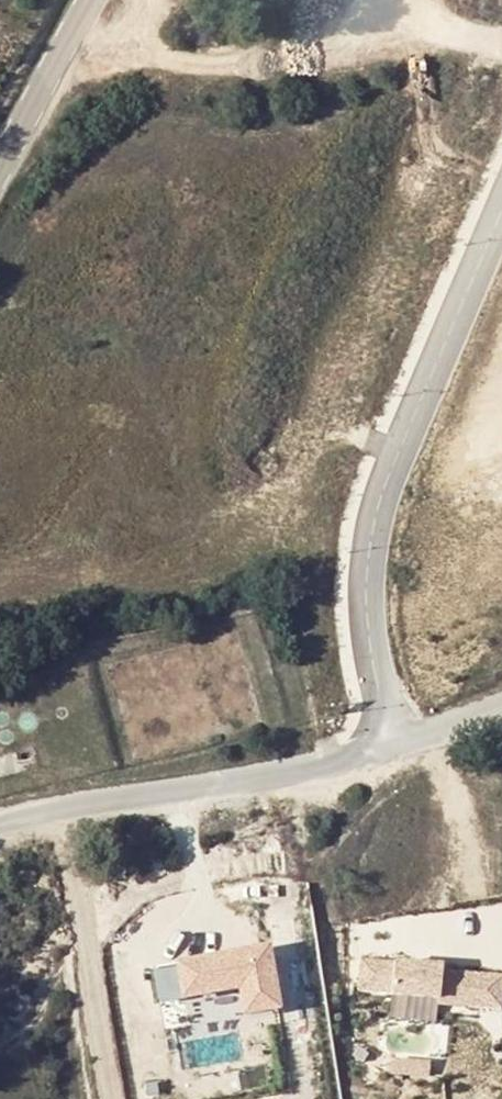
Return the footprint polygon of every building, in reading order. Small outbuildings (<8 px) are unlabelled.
[(237,964),(236,956),(179,966),(184,998),(240,988),(245,1016),(278,1010),(267,951),(248,954),(250,962),(237,964)] [(248,954),(236,956),(237,964),(250,962),(248,954)] [(179,966),(156,970),(162,1002),(184,998),(179,966)] [(369,967),(367,998),(400,1000),(401,1002),(447,1005),(448,1002),(478,1004),(477,1013),(501,1015),(501,982),(450,978),(451,973),(369,967)] [(448,1002),(447,1011),(477,1013),(478,1004),(448,1002)]
